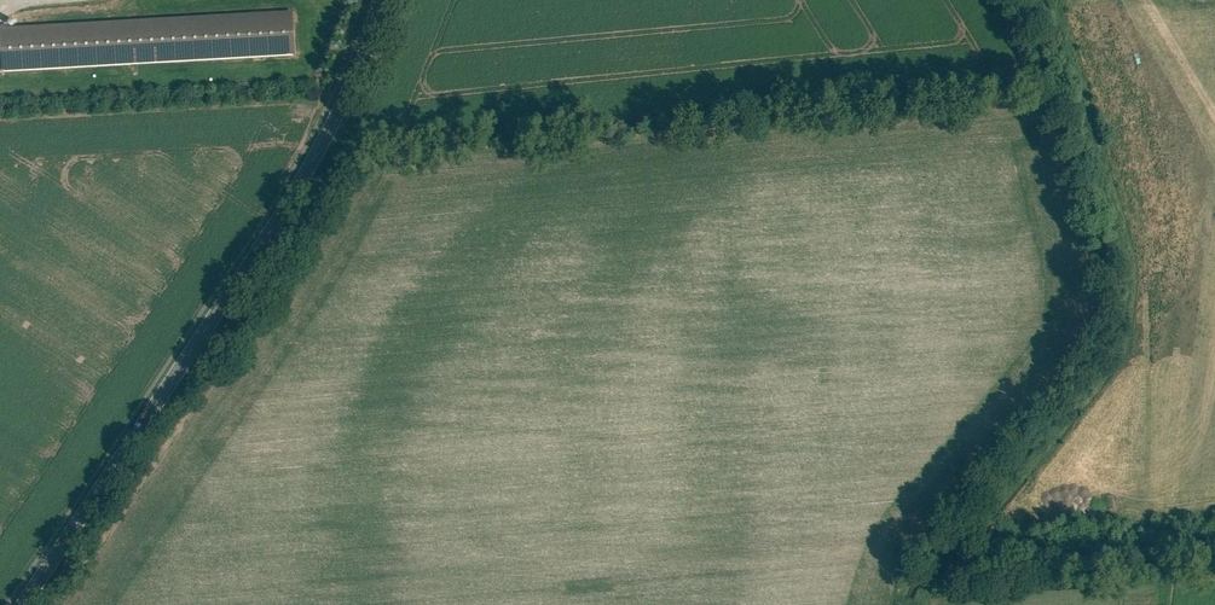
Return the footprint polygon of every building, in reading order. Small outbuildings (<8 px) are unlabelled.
[(293,11),(1,28),(3,71),(295,54),(293,11)]
